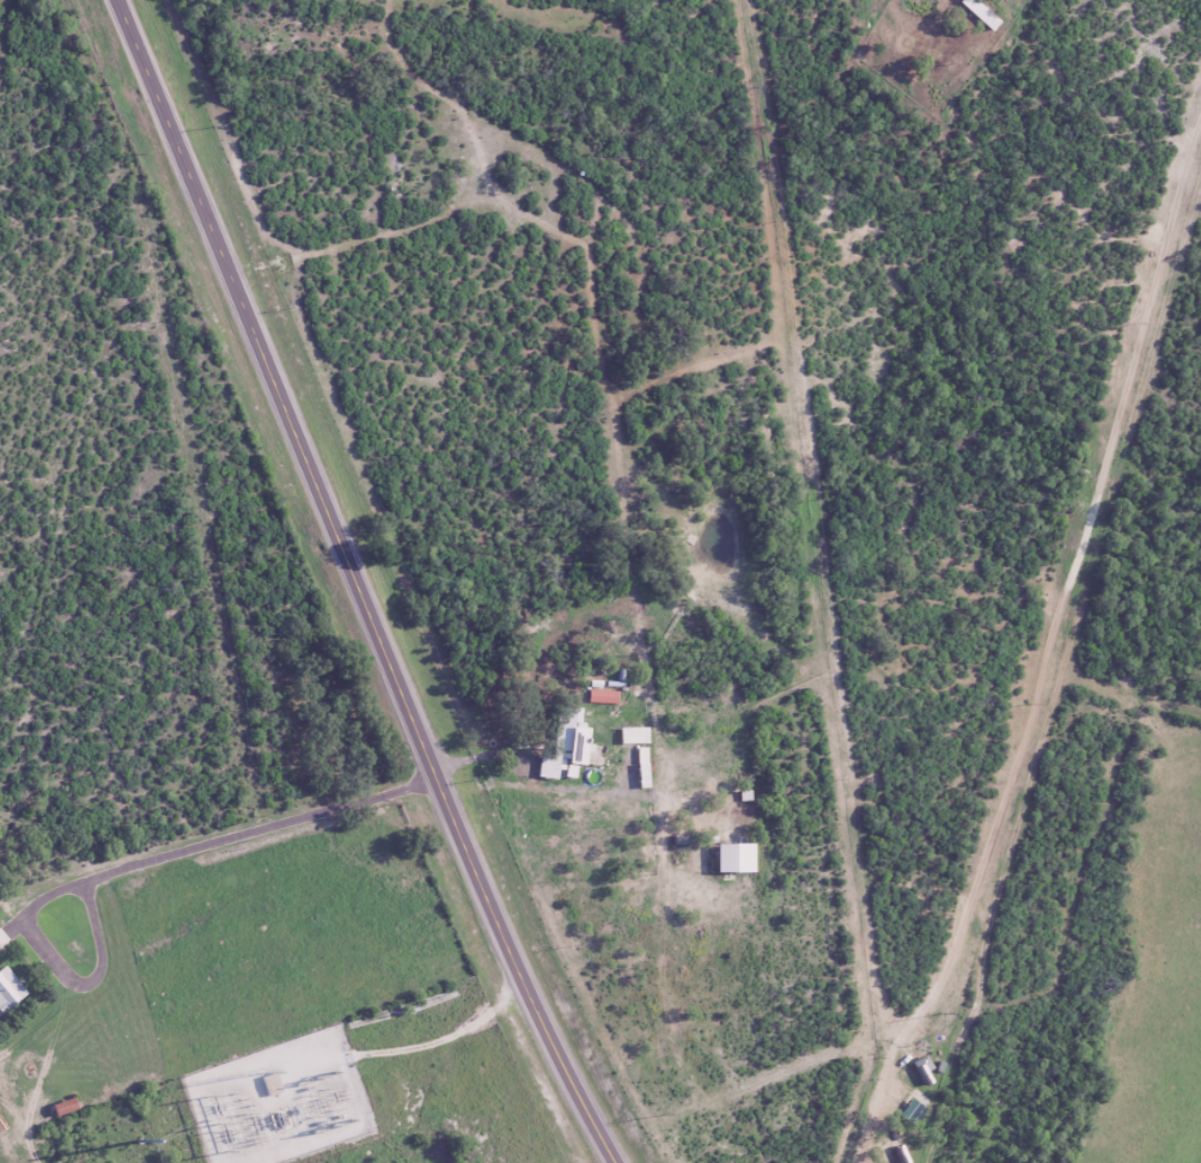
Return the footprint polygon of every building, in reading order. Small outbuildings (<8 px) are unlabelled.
[(583,767),(585,726),(572,726),(573,709),(555,708),(553,753),(565,754),(563,778),(573,779),(574,767),(583,767)] [(645,745),(645,729),(620,729),(620,745),(645,745)] [(712,845),(712,875),(749,875),(749,845),(712,845)] [(3,967),(0,969),(0,1016),(26,995),(3,967)] [(268,1096),(262,1078),(278,1072),(284,1091),(268,1096)]
